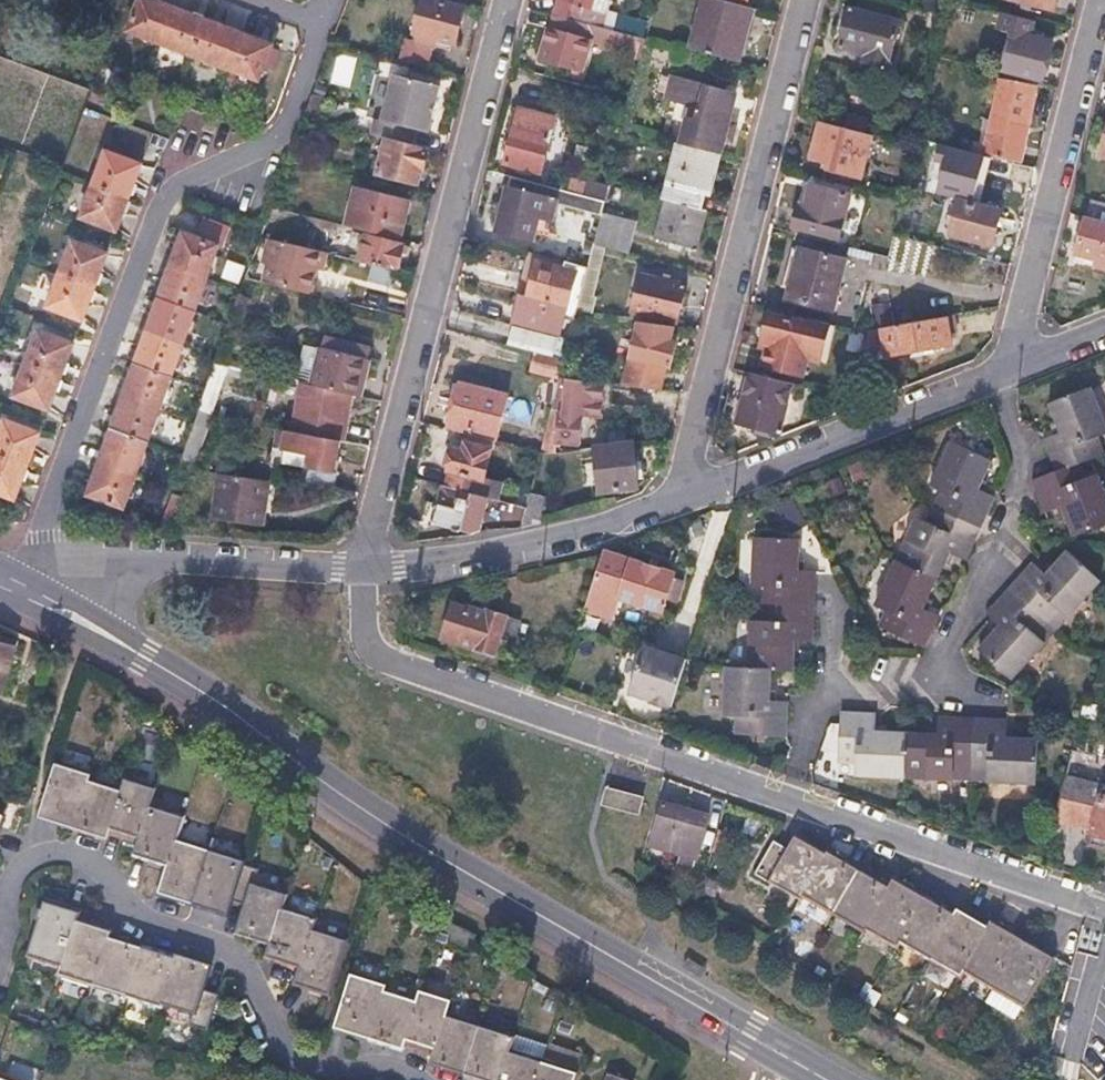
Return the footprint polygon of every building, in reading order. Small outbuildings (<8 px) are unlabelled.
[(140,0),(137,0),(125,33),(160,46),(173,12),(140,0)] [(423,0),(421,0),(412,35),(419,37),(417,44),(432,48),(434,41),(453,46),(462,10),(423,0)] [(550,16),(600,29),(604,14),(589,10),(592,0),(554,0),(550,16)] [(718,0),(698,0),(686,48),(733,61),(738,40),(747,8),(718,0)] [(1049,10),(1052,0),(1009,0),(1049,10)] [(896,20),(846,6),(835,47),(862,54),(860,61),(884,67),(896,20)] [(754,10),(747,8),(738,40),(745,42),(754,10)] [(205,24),(173,12),(160,46),(193,58),(205,24)] [(550,16),(549,15),(542,42),(534,40),(532,48),(540,50),(536,62),(579,74),(580,67),(572,65),(579,40),(587,42),(596,44),(600,29),(550,16)] [(237,36),(205,24),(193,58),(225,69),(237,36)] [(1047,43),(1007,33),(997,73),(1036,83),(1047,43)] [(269,48),(237,36),(225,69),(257,81),(269,48)] [(587,42),(579,40),(572,65),(580,67),(587,42)] [(438,84),(397,74),(386,120),(379,118),(375,137),(385,139),(410,146),(414,128),(426,131),(438,84)] [(669,107),(685,112),(676,144),(717,155),(720,142),(726,143),(731,126),(725,124),(731,96),(676,82),(669,107)] [(1032,89),(995,82),(982,155),(1019,162),(1032,89)] [(524,110),(511,107),(506,126),(519,129),(524,110)] [(552,118),(524,110),(519,129),(548,137),(552,118)] [(868,136),(816,122),(806,157),(828,163),(826,169),(857,177),(868,136)] [(519,129),(506,126),(500,145),(508,147),(512,131),(518,133),(519,129)] [(512,131),(508,147),(503,166),(538,175),(548,137),(519,129),(518,133),(512,131)] [(410,146),(385,139),(376,175),(416,184),(419,171),(422,171),(427,150),(410,146)] [(293,141),(286,161),(297,164),(304,144),(293,141)] [(676,144),(674,144),(659,200),(664,202),(702,212),(717,155),(676,144)] [(139,166),(106,153),(93,186),(127,198),(139,166)] [(1009,163),(978,155),(974,173),(1004,181),(1009,163)] [(581,196),(509,177),(494,234),(530,243),(541,199),(577,209),(581,196)] [(799,208),(794,207),(788,228),(835,240),(846,196),(805,185),(799,208)] [(127,198),(93,186),(80,221),(114,233),(127,198)] [(617,189),(607,186),(603,199),(613,202),(617,189)] [(407,205),(355,191),(345,228),(398,241),(407,205)] [(603,202),(581,196),(577,209),(599,215),(603,202)] [(1087,200),(1083,216),(1104,222),(1104,204),(1087,200)] [(997,211),(956,201),(947,236),(989,246),(997,211)] [(702,212),(664,202),(654,242),(693,252),(702,212)] [(625,224),(599,217),(591,246),(618,253),(625,224)] [(1082,218),(1073,254),(1093,259),(1091,266),(1104,270),(1104,224),(1082,218)] [(217,245),(184,233),(171,268),(205,280),(217,245)] [(402,248),(364,238),(357,264),(396,274),(402,248)] [(260,269),(249,266),(244,280),(313,298),(321,271),(326,273),(330,257),(269,241),(260,269)] [(105,258),(71,245),(60,275),(93,288),(105,258)] [(844,261),(797,247),(783,298),(831,311),(844,261)] [(1093,259),(1073,254),(1071,261),(1091,266),(1093,259)] [(560,271),(533,264),(524,299),(517,298),(514,309),(572,324),(574,316),(585,270),(562,264),(560,271)] [(205,280),(171,268),(159,301),(193,313),(205,280)] [(93,288),(60,275),(46,310),(80,323),(93,288)] [(683,288),(637,276),(628,312),(674,324),(683,288)] [(193,313),(159,301),(147,334),(181,346),(193,313)] [(572,324),(514,309),(509,328),(532,334),(548,338),(567,342),(572,324)] [(804,324),(765,313),(756,347),(770,351),(765,368),(798,377),(803,360),(815,363),(825,325),(805,320),(804,324)] [(944,315),(879,328),(884,355),(949,341),(944,315)] [(671,328),(635,323),(619,387),(658,391),(664,365),(668,366),(674,343),(667,341),(671,328)] [(71,347),(38,334),(26,365),(59,378),(71,347)] [(181,346),(147,334),(136,366),(170,378),(181,346)] [(548,338),(532,334),(530,341),(547,345),(548,338)] [(334,356),(321,352),(311,387),(359,401),(369,365),(346,359),(347,353),(336,350),(334,356)] [(562,362),(533,354),(528,371),(558,380),(562,362)] [(259,375),(214,362),(204,390),(196,413),(210,416),(224,376),(250,384),(251,379),(257,381),(259,375)] [(59,378),(26,365),(13,399),(47,412),(59,378)] [(170,378),(136,366),(124,398),(158,411),(170,378)] [(789,385),(748,374),(735,422),(776,433),(789,385)] [(553,397),(557,397),(555,411),(558,412),(554,445),(578,448),(581,416),(571,415),(574,396),(584,397),(585,383),(558,380),(553,397)] [(1045,402),(1055,431),(1040,437),(1052,472),(1076,463),(1101,453),(1095,436),(1104,432),(1104,428),(1089,386),(1045,402)] [(507,400),(459,388),(448,428),(470,434),(469,439),(495,445),(507,400)] [(350,400),(317,391),(305,438),(339,445),(350,400)] [(158,411),(124,398),(112,431),(146,444),(158,411)] [(555,411),(550,410),(538,456),(552,455),(554,445),(558,412),(555,411)] [(4,424),(0,434),(0,457),(26,467),(38,436),(4,424)] [(146,444),(112,431),(100,463),(135,476),(146,444)] [(305,438),(292,435),(284,465),(308,472),(304,490),(334,495),(338,479),(343,480),(347,466),(341,465),(346,447),(339,445),(305,438)] [(986,458),(944,442),(925,486),(936,491),(929,508),(977,528),(991,496),(974,489),(986,458)] [(630,444),(593,449),(599,494),(635,488),(630,444)] [(443,468),(447,474),(443,488),(479,497),(483,480),(490,453),(464,446),(463,452),(455,450),(446,456),(443,468)] [(0,457),(0,495),(13,500),(26,467),(0,457)] [(135,476),(100,463),(90,492),(124,505),(135,476)] [(1029,481),(1041,513),(1058,507),(1069,536),(1104,522),(1104,508),(1092,474),(1082,478),(1076,463),(1052,472),(1029,481)] [(268,484),(217,475),(209,519),(260,528),(268,484)] [(501,484),(483,480),(479,497),(487,499),(492,500),(496,501),(501,484)] [(440,502),(435,505),(431,520),(434,527),(473,536),(479,533),(487,499),(479,497),(443,488),(440,502)] [(185,501),(173,496),(163,522),(175,527),(185,501)] [(528,498),(525,508),(519,531),(539,526),(545,502),(528,498)] [(496,501),(492,500),(484,531),(500,535),(502,529),(519,533),(519,531),(525,508),(496,501)] [(922,523),(911,518),(891,562),(933,580),(945,552),(962,560),(977,528),(929,508),(922,523)] [(797,541),(748,538),(746,587),(759,587),(759,603),(810,607),(812,572),(795,571),(797,541)] [(1031,559),(1005,586),(1042,622),(1053,610),(1063,619),(1098,582),(1064,550),(1043,571),(1031,559)] [(606,555),(601,554),(583,610),(603,616),(611,619),(615,609),(618,600),(660,612),(672,575),(630,562),(606,555)] [(933,580),(891,562),(871,607),(884,612),(877,627),(922,647),(938,614),(921,607),(933,580)] [(981,611),(986,616),(993,623),(972,645),(1006,678),(1039,643),(1030,635),(1042,622),(1005,586),(981,611)] [(758,620),(746,619),(744,667),(769,668),(792,669),(793,640),(809,641),(810,607),(759,603),(758,620)] [(466,618),(449,612),(440,639),(493,657),(494,654),(506,658),(519,622),(487,612),(487,614),(470,608),(466,618)] [(15,650),(17,643),(0,638),(0,644),(15,650)] [(684,657),(641,643),(625,693),(648,700),(646,704),(662,710),(664,706),(668,707),(681,665),(684,657)] [(4,685),(15,650),(0,644),(0,683),(4,685)] [(744,667),(722,666),(721,717),(732,718),(732,734),(783,735),(783,702),(768,702),(769,668),(744,667)] [(1096,706),(1079,702),(1076,717),(1092,721),(1096,706)] [(836,712),(836,722),(835,765),(854,766),(853,778),(900,780),(902,734),(871,732),(872,714),(836,712)] [(932,735),(902,734),(900,780),(947,782),(948,769),(965,770),(967,718),(933,716),(932,735)] [(1003,719),(967,718),(965,770),(982,771),(982,784),(1031,786),(1033,741),(1002,740),(1003,719)] [(1068,751),(1052,822),(1089,832),(1086,844),(1104,849),(1104,797),(1098,796),(1100,786),(1095,785),(1101,759),(1068,751)] [(89,774),(55,762),(37,819),(72,830),(87,780),(89,774)] [(125,777),(120,790),(107,833),(136,843),(148,805),(154,787),(125,777)] [(120,790),(87,780),(72,830),(105,841),(107,833),(120,790)] [(620,792),(605,789),(601,806),(616,810),(620,792)] [(642,797),(620,792),(616,810),(637,815),(642,797)] [(681,808),(661,802),(650,847),(695,859),(706,815),(681,808)] [(182,817),(148,805),(136,843),(133,854),(167,865),(175,838),(182,817)] [(771,842),(753,872),(798,898),(800,896),(825,854),(810,845),(794,836),(785,851),(771,842)] [(175,838),(167,865),(157,894),(191,905),(209,849),(175,838)] [(242,860),(209,849),(191,905),(225,916),(230,900),(240,866),(242,860)] [(827,852),(825,854),(800,896),(830,914),(857,870),(842,861),(827,852)] [(240,866),(230,900),(245,905),(236,932),(270,943),(282,906),(286,893),(252,883),(256,871),(240,866)] [(871,878),(857,870),(830,914),(860,931),(862,928),(886,887),(871,878)] [(891,879),(886,887),(862,928),(892,946),(895,941),(921,897),(906,888),(891,879)] [(953,915),(921,897),(895,941),(926,960),(953,915)] [(78,912),(43,901),(24,957),(59,968),(76,920),(78,912)] [(315,917),(282,906),(270,943),(266,956),(300,967),(312,928),(315,917)] [(956,910),(953,915),(926,960),(956,978),(960,971),(986,928),(956,910)] [(109,931),(76,920),(59,968),(57,975),(91,986),(107,936),(109,931)] [(989,922),(986,928),(960,971),(990,990),(1019,940),(989,922)] [(346,939),(312,928),(300,967),(294,983),(328,994),(346,939)] [(141,947),(107,936),(91,986),(125,997),(141,947)] [(1050,958),(1019,940),(990,990),(1020,1008),(1050,958)] [(174,958),(141,947),(125,997),(158,1008),(159,1005),(174,958)] [(175,955),(174,958),(159,1005),(193,1016),(190,1025),(205,1029),(215,997),(200,992),(209,966),(175,955)] [(384,984),(349,972),(332,1027),(368,1039),(383,989),(384,984)] [(420,988),(416,1000),(402,1045),(431,1055),(444,1013),(449,997),(420,988)] [(416,1000),(383,989),(368,1039),(401,1049),(402,1045),(416,1000)] [(479,1024),(444,1013),(431,1055),(429,1063),(463,1074),(479,1024)] [(479,1024),(463,1074),(481,1079),(498,1079),(508,1050),(513,1035),(479,1024)] [(508,1050),(498,1079),(535,1079),(541,1061),(508,1050)] [(541,1061),(535,1079),(573,1079),(576,1072),(541,1061)]
